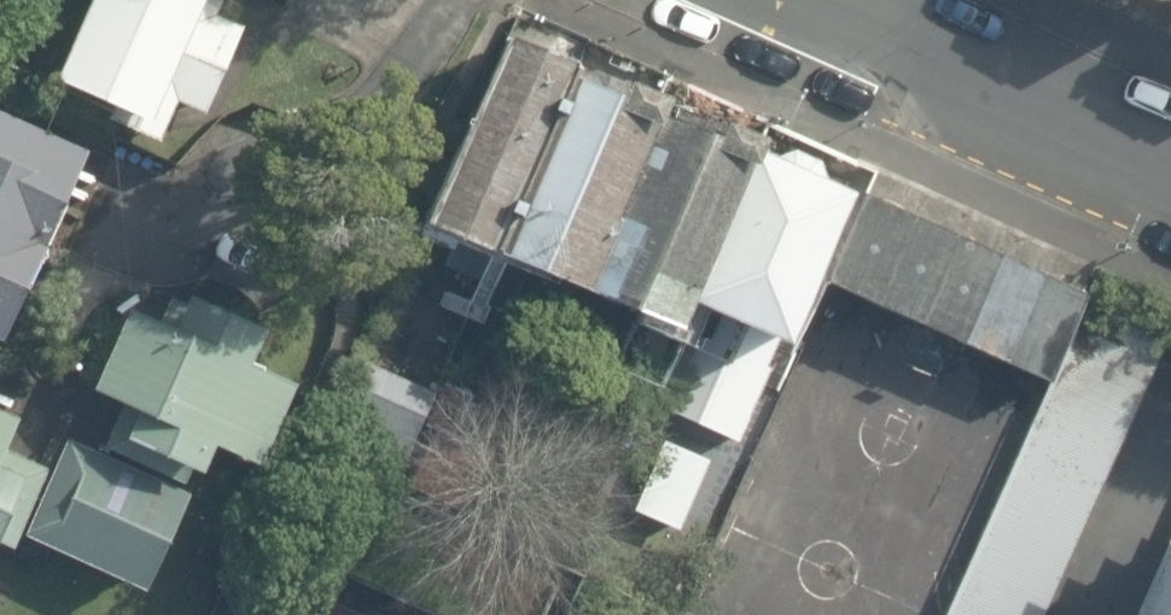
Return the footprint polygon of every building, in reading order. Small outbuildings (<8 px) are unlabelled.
[(57,77),(135,116),(203,0),(84,0),(57,77)] [(492,247),(570,74),(510,44),(427,216),(492,247)] [(655,106),(570,74),(492,247),(581,285),(655,106)] [(758,149),(655,106),(581,285),(679,327),(687,306),(758,149)] [(0,114),(0,337),(1,338),(82,156),(0,114)] [(851,187),(758,149),(687,306),(789,345),(851,187)] [(1096,276),(875,171),(822,286),(1009,365),(1043,379),(1082,303),(1096,276)] [(270,374),(259,329),(167,289),(141,319),(124,309),(86,396),(123,435),(193,458),(234,448),(270,374)] [(1170,343),(1170,325),(1096,290),(944,614),(1045,614),(1170,343)] [(13,543),(46,469),(6,451),(21,419),(0,410),(0,538),(13,543)] [(27,536),(143,590),(188,493),(66,437),(22,534),(27,536)] [(1134,614),(1170,614),(1170,534),(1134,614)]
